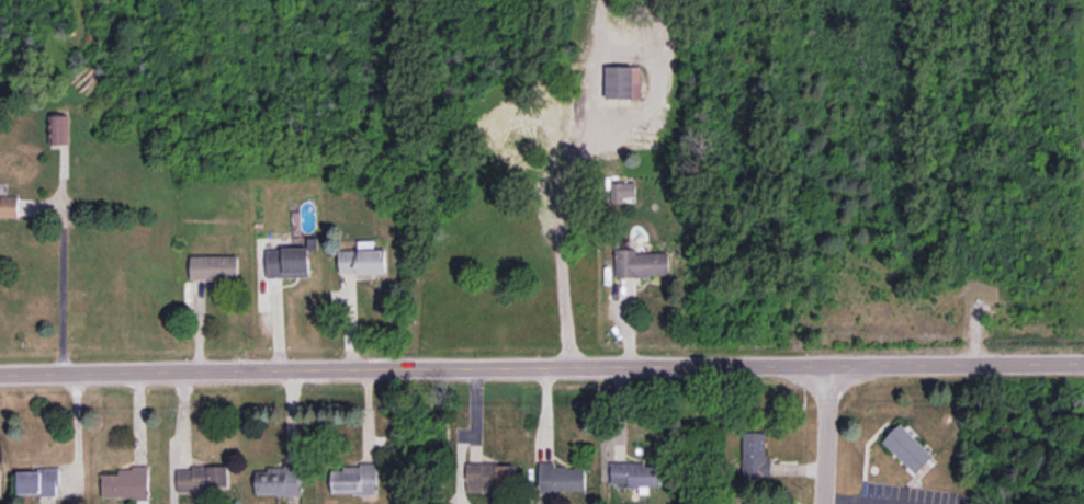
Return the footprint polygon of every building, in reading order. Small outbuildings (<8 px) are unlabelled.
[(640,97),(640,66),(605,66),(606,98),(640,97)] [(49,144),(69,144),(68,114),(48,115),(49,144)] [(635,201),(635,182),(610,182),(610,202),(635,201)] [(18,196),(0,195),(0,216),(18,216),(18,196)] [(266,277),(309,277),(309,249),(317,249),(317,238),(307,238),(307,247),(265,248),(266,277)] [(385,273),(385,248),(374,248),(374,240),(357,240),(358,249),(338,249),(339,274),(385,273)] [(636,248),(615,249),(616,277),(668,275),(668,251),(636,252),(636,248)] [(238,255),(190,255),(190,280),(238,280),(238,255)] [(901,425),(936,458),(915,477),(883,443),(901,425)] [(744,434),(766,434),(766,470),(766,483),(741,481),(744,434)] [(584,466),(553,467),(553,462),(538,462),(539,491),(585,490),(584,466)] [(466,489),(514,489),(514,463),(466,463),(466,489)] [(659,463),(610,463),(611,483),(627,483),(627,486),(659,486),(659,463)] [(378,493),(377,464),(330,465),(331,494),(378,493)] [(302,494),(302,465),(266,465),(266,470),(255,471),(255,495),(302,494)] [(101,473),(101,497),(148,496),(148,466),(118,466),(118,473),(101,473)] [(176,467),(177,489),(228,488),(228,466),(176,467)] [(17,495),(59,494),(58,469),(17,470),(17,495)]
